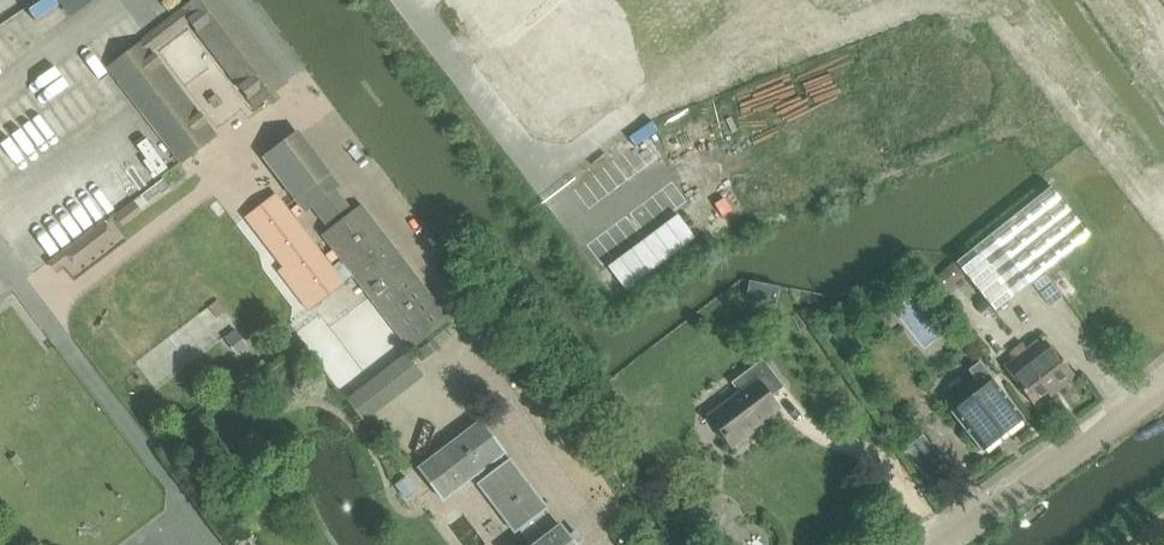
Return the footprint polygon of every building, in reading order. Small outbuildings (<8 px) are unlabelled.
[(110,68),(182,163),(198,151),(208,143),(142,57),(147,53),(189,20),(256,107),(268,98),(274,93),(286,84),(223,0),(196,0),(143,40),(144,42),(110,68)] [(298,134),(266,159),(296,198),(328,174),(298,134)] [(1049,186),(955,260),(994,311),(1089,236),(1049,186)] [(346,283),(342,278),(277,196),(248,218),(286,268),(281,271),(310,310),(346,283)] [(132,203),(113,218),(121,229),(141,214),(132,203)] [(372,296),(411,347),(451,317),(449,315),(448,316),(364,209),(366,207),(365,206),(324,238),(326,239),(328,238),(372,296)] [(104,220),(48,263),(55,273),(70,262),(76,271),(118,239),(104,220)] [(954,264),(932,282),(943,295),(964,276),(954,264)] [(1062,298),(1047,278),(1035,287),(1051,307),(1062,298)] [(888,310),(880,316),(892,331),(893,330),(900,325),(888,310)] [(318,317),(298,332),(305,341),(348,397),(367,382),(318,317)] [(247,346),(238,334),(229,341),(238,353),(247,346)] [(1050,397),(1059,390),(1076,378),(1052,347),(1046,351),(1038,341),(1026,350),(1021,344),(1011,352),(1016,359),(1004,368),(1032,404),(1047,393),(1050,397)] [(740,393),(709,416),(733,448),(754,432),(752,430),(779,409),(770,397),(783,387),(763,360),(733,383),(740,393)] [(978,382),(949,405),(955,412),(953,413),(982,451),(1002,435),(1006,432),(1023,419),(994,381),(995,380),(980,361),(968,370),(978,382)] [(569,537),(560,525),(555,529),(543,512),(547,508),(510,460),(505,464),(500,457),(505,453),(481,421),(418,468),(443,501),(478,474),(483,481),(479,484),(516,532),(520,529),(532,544),(575,544),(569,537)] [(923,435),(903,451),(911,462),(931,446),(923,435)] [(405,479),(397,485),(405,495),(413,489),(405,479)] [(701,515),(700,523),(704,529),(712,530),(718,526),(719,518),(715,512),(707,511),(701,515)] [(649,529),(647,536),(659,539),(661,532),(649,529)]
